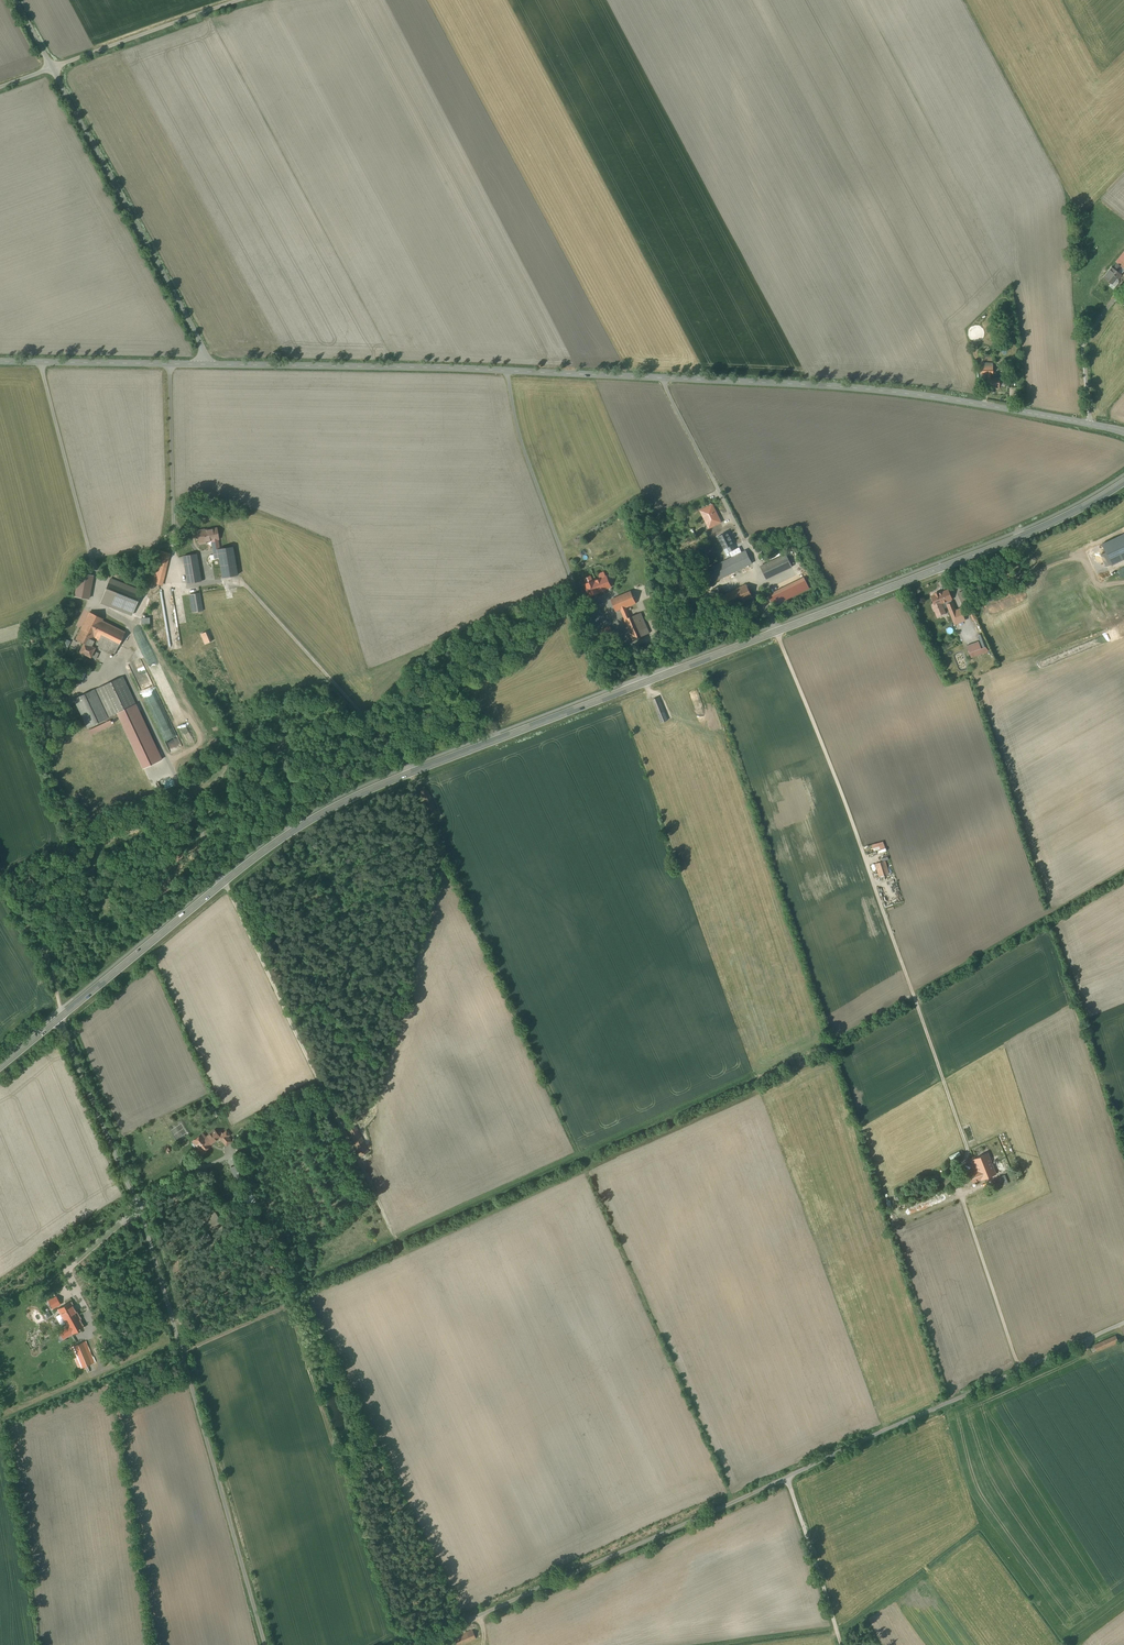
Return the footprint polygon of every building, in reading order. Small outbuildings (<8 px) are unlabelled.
[(1117,272),(1121,267),(1117,264),(1114,269),(1112,268),(1104,278),(1111,284),(1116,278),(1118,279),(1121,275),(1117,272)] [(993,365),(981,365),(981,368),(981,374),(988,374),(988,378),(992,378),(992,374),(993,374),(993,368),(993,365)] [(988,378),(987,388),(999,388),(1000,378),(992,378),(988,378)] [(720,522),(712,506),(701,511),(709,528),(720,522)] [(199,542),(212,540),(215,558),(219,557),(218,549),(220,549),(218,539),(217,528),(205,530),(204,529),(197,531),(199,542)] [(727,548),(732,557),(738,555),(735,550),(733,545),(734,545),(727,532),(718,537),(724,549),(727,548)] [(1123,534),(1102,544),(1112,565),(1123,559),(1123,534)] [(735,550),(738,555),(746,551),(743,546),(735,550)] [(218,549),(219,557),(223,578),(238,575),(233,547),(227,548),(220,549),(218,549)] [(167,553),(161,551),(153,583),(159,585),(167,553)] [(752,563),(746,551),(738,555),(732,557),(703,572),(709,584),(752,563)] [(187,584),(201,582),(197,554),(183,556),(187,584)] [(792,567),(786,555),(761,566),(766,579),(792,567)] [(93,576),(80,574),(75,596),(88,599),(93,576)] [(605,589),(610,586),(606,577),(595,581),(595,580),(585,585),(590,596),(600,592),(599,591),(601,590),(601,591),(605,590),(605,589)] [(141,591),(111,579),(101,604),(131,616),(141,591)] [(752,597),(746,584),(724,596),(730,608),(752,597)] [(947,605),(953,603),(951,600),(952,599),(948,590),(939,594),(938,593),(935,594),(935,595),(932,597),(935,605),(933,606),(938,617),(946,614),(944,609),(948,607),(947,605)] [(631,591),(611,600),(616,611),(620,609),(625,620),(624,620),(633,640),(649,633),(641,613),(630,617),(626,608),(636,604),(631,591)] [(964,591),(958,594),(962,603),(968,600),(965,591),(964,591)] [(200,593),(190,595),(193,612),(203,611),(200,593)] [(950,613),(956,611),(953,603),(947,605),(948,607),(950,613)] [(956,611),(950,613),(955,624),(965,620),(960,609),(956,611)] [(103,640),(118,647),(125,632),(103,621),(103,619),(90,612),(81,629),(103,640)] [(590,616),(583,619),(587,628),(594,625),(590,616)] [(613,633),(610,626),(590,635),(593,642),(613,633)] [(103,640),(81,629),(76,639),(84,643),(80,652),(91,657),(96,647),(99,641),(101,643),(103,640)] [(212,641),(208,632),(200,635),(205,644),(212,641)] [(982,634),(978,636),(983,648),(984,652),(989,651),(982,634)] [(118,647),(103,640),(101,643),(99,641),(96,647),(114,655),(118,647)] [(619,641),(611,645),(613,649),(621,645),(619,641)] [(971,657),(984,652),(983,648),(981,648),(979,641),(967,646),(971,657)] [(123,676),(95,689),(108,717),(136,704),(123,676)] [(479,691),(473,682),(466,686),(472,694),(473,693),(474,694),(479,691)] [(88,727),(107,718),(93,690),(75,699),(88,727)] [(657,699),(653,700),(656,708),(662,722),(667,720),(660,701),(658,702),(657,699)] [(162,759),(136,704),(117,713),(119,717),(143,768),(162,759)] [(90,730),(91,734),(112,724),(110,721),(90,730)] [(420,791),(430,812),(436,810),(426,788),(425,789),(424,786),(420,788),(421,790),(420,791)] [(885,861),(875,864),(879,877),(889,874),(885,861)] [(356,1126),(348,1130),(360,1156),(368,1152),(356,1126)] [(213,1142),(219,1137),(220,1137),(220,1136),(215,1130),(206,1138),(203,1133),(193,1141),(203,1152),(211,1145),(210,1144),(212,1142),(213,1142)] [(227,1131),(220,1136),(220,1137),(219,1137),(226,1145),(232,1141),(228,1137),(230,1135),(227,1131)] [(974,1160),(978,1171),(992,1165),(988,1154),(974,1160)] [(240,1164),(231,1168),(238,1184),(247,1179),(240,1164)] [(996,1174),(992,1165),(978,1171),(959,1178),(963,1187),(996,1174)] [(1001,1176),(995,1179),(999,1187),(1004,1185),(1001,1176)] [(248,1185),(243,1188),(246,1196),(244,1197),(248,1205),(256,1201),(248,1185)] [(49,1302),(52,1308),(61,1304),(57,1296),(48,1300),(49,1302)] [(67,1326),(80,1318),(71,1302),(57,1309),(60,1313),(56,1316),(60,1325),(65,1322),(67,1326)] [(80,1318),(67,1326),(59,1330),(63,1338),(83,1327),(79,1319),(80,1319),(80,1318)] [(101,1337),(93,1341),(95,1346),(103,1343),(101,1337)] [(85,1342),(82,1343),(71,1348),(79,1369),(94,1362),(85,1342)] [(457,1644),(458,1644),(476,1638),(472,1629),(467,1632),(465,1629),(462,1631),(463,1633),(453,1637),(457,1644)]
